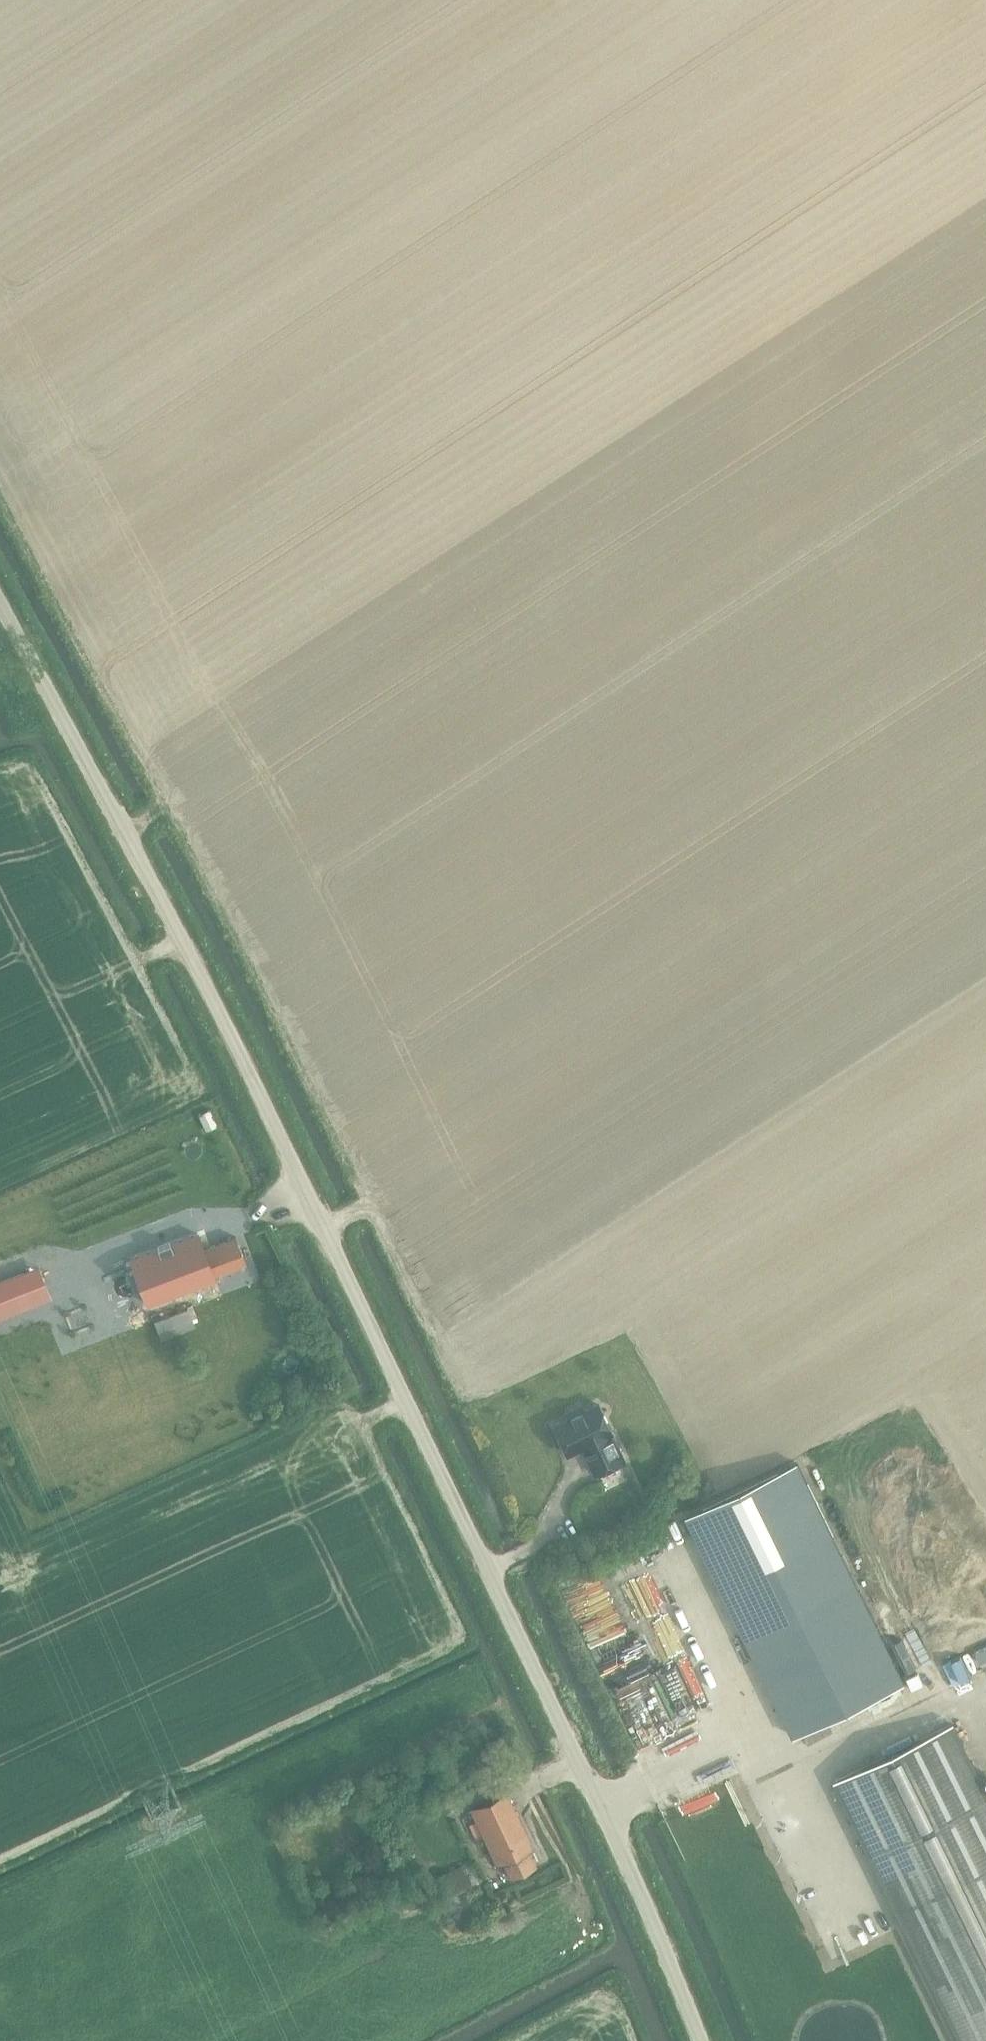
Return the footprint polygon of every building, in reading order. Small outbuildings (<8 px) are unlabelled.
[(215,1280),(214,1275),(246,1263),(236,1237),(204,1249),(197,1232),(130,1257),(148,1306),(215,1280)] [(41,1301),(29,1271),(0,1282),(0,1317),(41,1301)] [(154,1321),(161,1340),(195,1327),(188,1308),(154,1321)] [(584,1445),(587,1452),(585,1453),(595,1473),(623,1460),(613,1440),(614,1439),(597,1403),(554,1424),(567,1453),(584,1445)] [(687,1516),(794,1737),(906,1682),(799,1462),(687,1516)] [(822,1800),(941,2040),(985,2040),(985,1833),(942,1745),(822,1800)] [(502,1861),(510,1877),(536,1865),(528,1849),(532,1847),(506,1791),(470,1808),(476,1821),(469,1824),(477,1840),(483,1836),(496,1864),(502,1861)] [(444,1901),(466,1889),(465,1887),(472,1883),(462,1864),(433,1879),(444,1901)]
